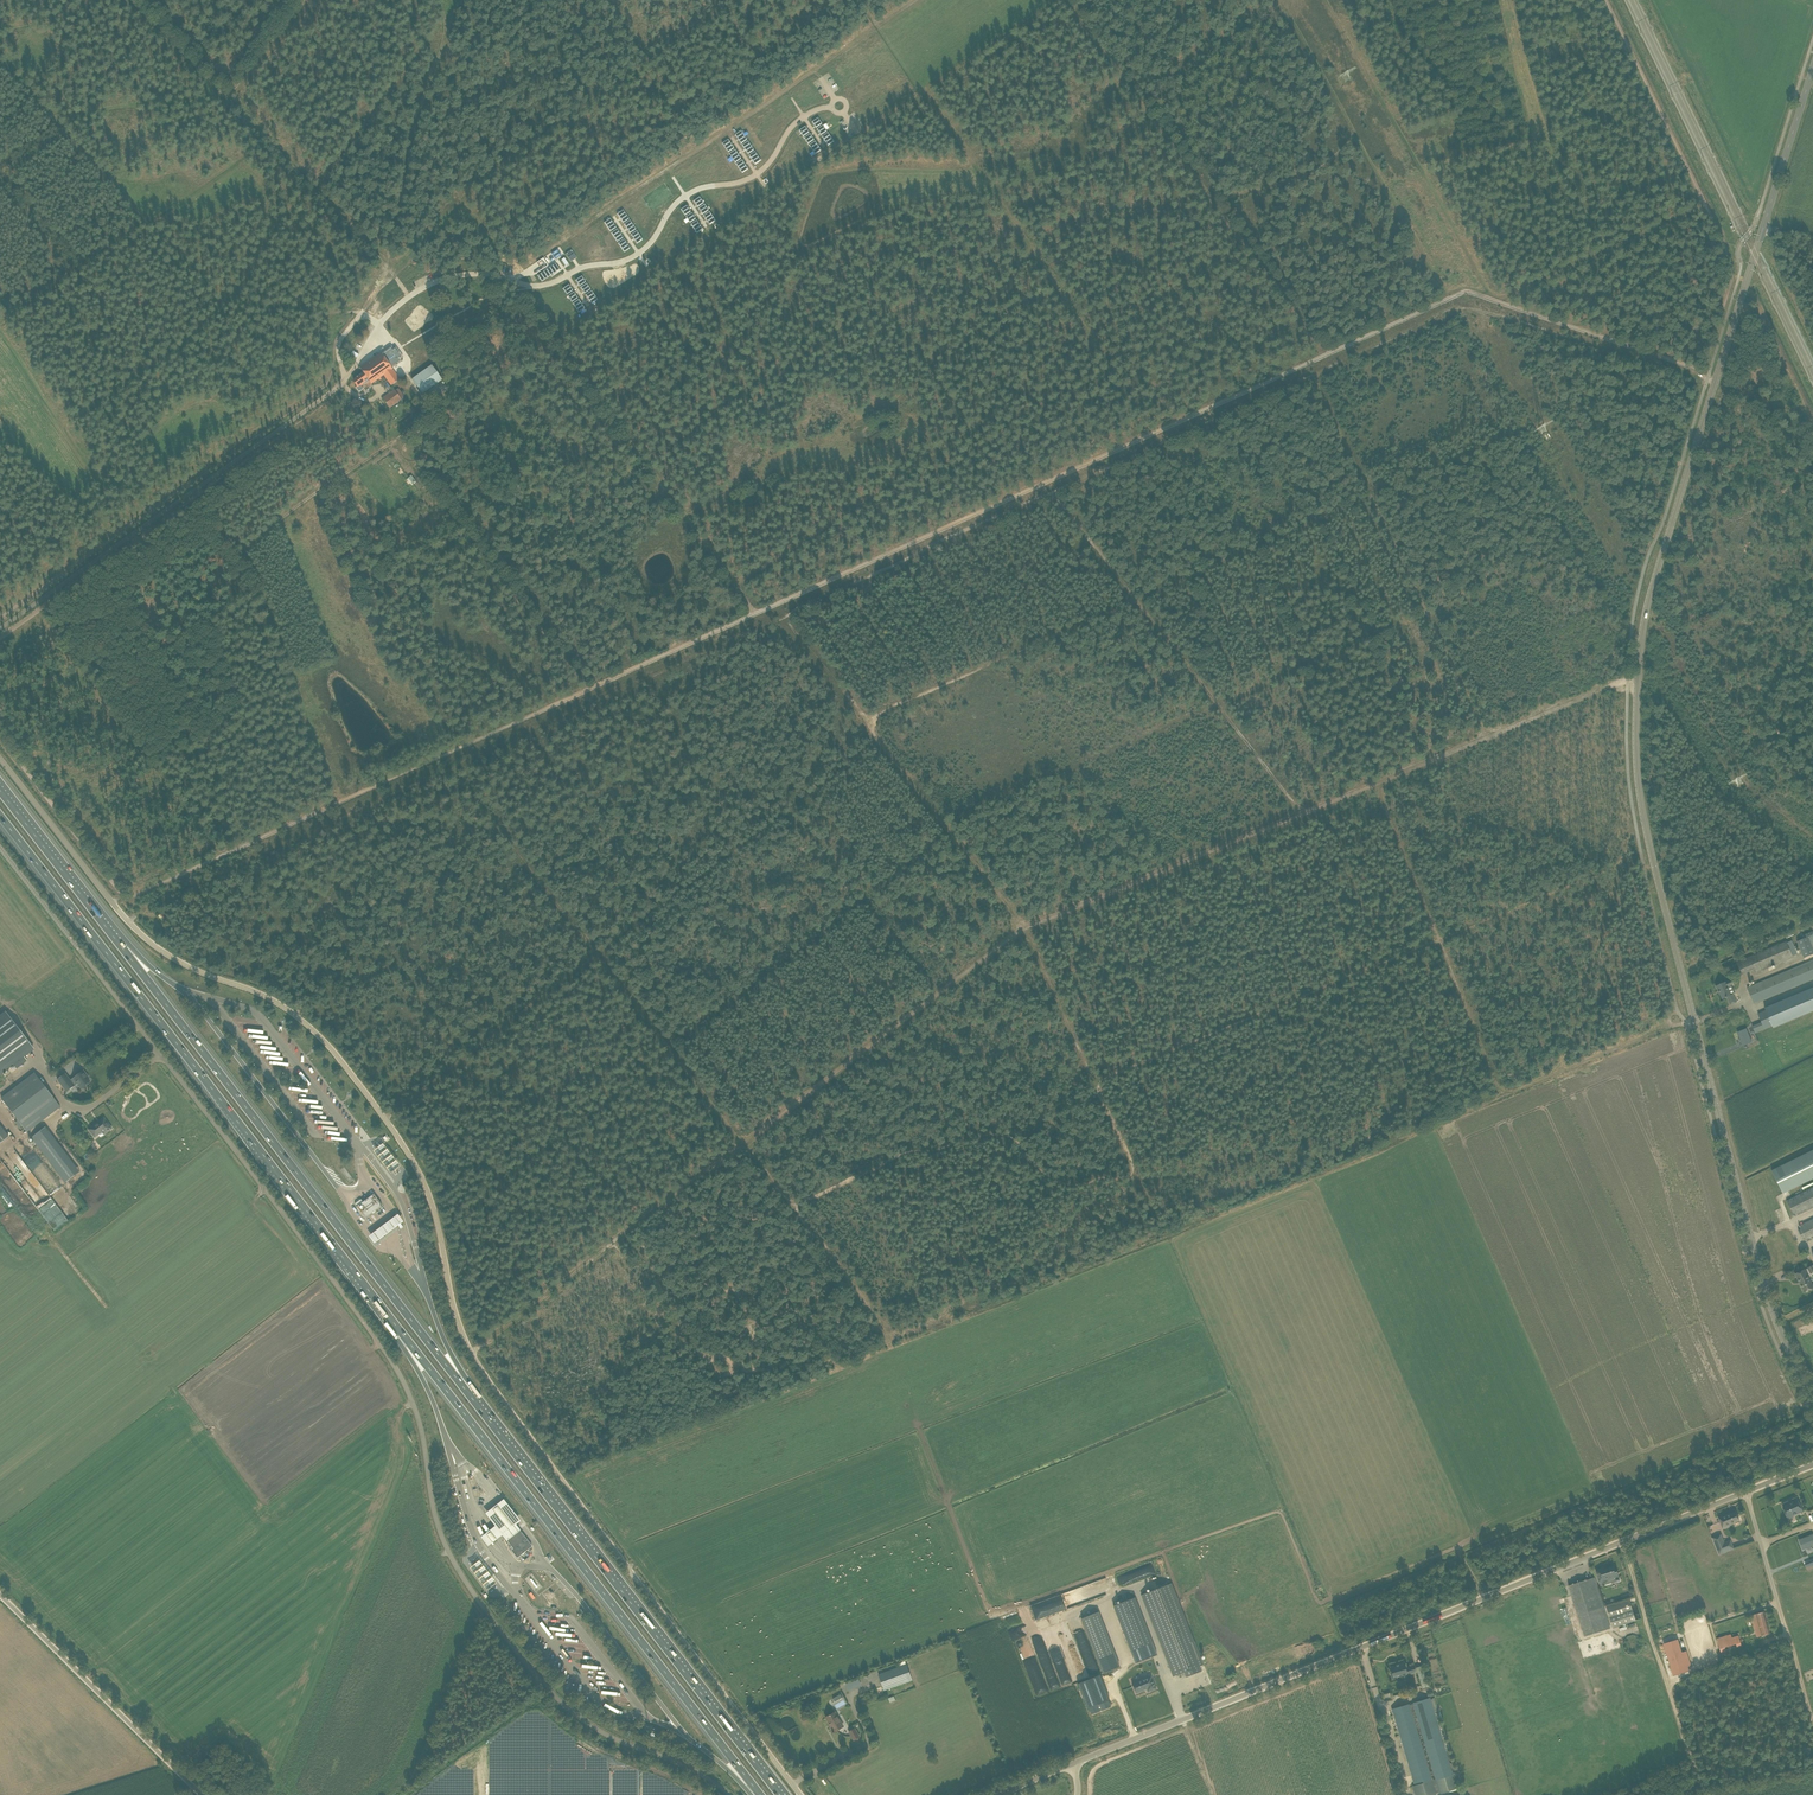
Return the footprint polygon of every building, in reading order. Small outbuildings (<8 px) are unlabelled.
[(360,368),(364,373),(397,348),(395,346),(393,348),(391,345),(381,353),(380,352),(365,364),(360,368)] [(403,356),(397,348),(364,373),(353,380),(357,386),(356,387),(359,392),(363,389),(360,384),(368,379),(371,384),(384,375),(391,385),(400,379),(392,368),(402,361),(400,358),(403,356)] [(423,394),(442,380),(431,365),(412,379),(423,394)] [(389,408),(401,400),(394,390),(382,398),(389,408)] [(411,475),(407,477),(412,483),(415,480),(411,475)] [(158,916),(163,922),(167,919),(162,913),(158,916)] [(1804,959),(1812,955),(1812,948),(1808,937),(1797,942),(1804,959)] [(1737,963),(1742,975),(1755,969),(1756,973),(1793,957),(1792,956),(1797,954),(1792,941),(1787,943),(1786,942),(1737,963)] [(1754,1004),(1812,979),(1812,961),(1753,986),(1747,988),(1754,1004)] [(1732,985),(1733,985),(1731,980),(1716,987),(1719,994),(1720,994),(1722,999),(1727,997),(1730,1005),(1737,1002),(1733,994),(1735,993),(1732,985)] [(1758,1014),(1762,1022),(1765,1029),(1772,1026),(1773,1028),(1812,1012),(1812,988),(1765,1008),(1766,1010),(1758,1014)] [(0,1017),(0,1074),(13,1064),(16,1069),(27,1060),(24,1056),(34,1049),(6,1012),(0,1017)] [(1746,1029),(1738,1032),(1739,1037),(1738,1037),(1741,1042),(1743,1046),(1752,1042),(1746,1029)] [(66,1092),(77,1083),(81,1088),(90,1082),(86,1076),(87,1075),(83,1070),(79,1074),(79,1073),(76,1075),(77,1076),(70,1080),(65,1073),(57,1079),(66,1092)] [(2,1098),(23,1127),(39,1115),(43,1120),(59,1108),(59,1109),(61,1107),(35,1073),(2,1098)] [(94,1084),(92,1086),(98,1095),(101,1093),(94,1084)] [(92,1134),(95,1137),(98,1134),(97,1132),(100,1129),(104,1134),(112,1128),(104,1118),(89,1129),(92,1134)] [(8,1137),(0,1126),(0,1143),(8,1137)] [(34,1136),(37,1141),(50,1131),(46,1126),(34,1136)] [(31,1137),(37,1145),(39,1143),(37,1141),(34,1136),(31,1137)] [(382,1146),(372,1153),(390,1176),(399,1168),(382,1146)] [(1764,1176),(1776,1200),(1812,1181),(1812,1152),(1764,1176)] [(1794,1217),(1812,1207),(1812,1188),(1787,1201),(1794,1217)] [(382,1205),(373,1194),(357,1207),(365,1218),(382,1205)] [(397,1216),(368,1238),(373,1245),(403,1223),(397,1216)] [(1805,1239),(1807,1242),(1812,1239),(1812,1219),(1799,1226),(1801,1229),(1798,1230),(1803,1240),(1805,1239)] [(1805,1269),(1795,1274),(1804,1293),(1812,1288),(1812,1286),(1805,1269)] [(481,1534),(488,1543),(502,1532),(507,1539),(519,1530),(521,1528),(515,1522),(520,1518),(504,1497),(486,1511),(495,1523),(481,1534)] [(1788,1517),(1793,1514),(1794,1516),(1803,1511),(1798,1499),(1789,1503),(1790,1504),(1783,1507),(1787,1517),(1788,1517)] [(1719,1518),(1723,1528),(1732,1525),(1732,1524),(1740,1521),(1736,1512),(1730,1514),(1730,1513),(1719,1518)] [(532,1546),(519,1530),(507,1539),(506,1540),(513,1548),(511,1550),(517,1558),(532,1546)] [(1715,1536),(1712,1537),(1719,1555),(1734,1548),(1731,1539),(1725,1542),(1721,1534),(1718,1535),(1719,1536),(1715,1537),(1715,1536)] [(1799,1540),(1803,1549),(1812,1545),(1812,1534),(1799,1540)] [(1812,1568),(1812,1560),(1805,1564),(1808,1570),(1812,1568)] [(1153,1567),(1124,1574),(1126,1583),(1136,1581),(1135,1580),(1150,1576),(1150,1573),(1154,1572),(1153,1567)] [(1600,1582),(1615,1577),(1616,1578),(1615,1579),(1616,1581),(1618,1582),(1620,1582),(1620,1580),(1620,1578),(1618,1577),(1618,1576),(1619,1576),(1617,1570),(1615,1571),(1613,1567),(1602,1570),(1602,1569),(1596,1571),(1600,1582)] [(1585,1636),(1609,1628),(1593,1578),(1569,1586),(1585,1636)] [(1203,1665),(1171,1583),(1141,1595),(1173,1676),(1185,1672),(1187,1677),(1201,1671),(1200,1666),(1203,1665)] [(1054,1608),(1057,1607),(1055,1601),(1054,1601),(1053,1597),(1030,1604),(1035,1620),(1055,1613),(1054,1608)] [(1134,1598),(1113,1606),(1135,1664),(1157,1655),(1134,1598)] [(1636,1621),(1629,1599),(1606,1606),(1613,1628),(1636,1621)] [(1082,1618),(1104,1673),(1120,1667),(1097,1608),(1090,1611),(1092,1614),(1082,1618)] [(1764,1612),(1754,1615),(1758,1626),(1759,1626),(1762,1635),(1770,1633),(1764,1612)] [(1075,1632),(1083,1650),(1088,1648),(1086,1643),(1088,1642),(1082,1629),(1075,1632)] [(1717,1639),(1721,1652),(1727,1651),(1725,1647),(1737,1644),(1737,1646),(1741,1645),(1739,1636),(1732,1637),(1732,1635),(1717,1639)] [(1663,1644),(1673,1676),(1689,1671),(1688,1667),(1689,1666),(1685,1652),(1682,1653),(1678,1640),(1663,1644)] [(1046,1660),(1033,1664),(1036,1674),(1040,1672),(1040,1674),(1050,1671),(1046,1660)] [(1416,1672),(1414,1665),(1405,1668),(1403,1662),(1395,1665),(1396,1666),(1390,1667),(1392,1673),(1390,1673),(1392,1679),(1397,1677),(1397,1676),(1401,1674),(1402,1678),(1408,1676),(1407,1675),(1416,1672)] [(884,1690),(912,1680),(906,1664),(879,1674),(884,1690)] [(1429,1686),(1423,1665),(1416,1667),(1422,1688),(1429,1686)] [(860,1679),(846,1682),(847,1689),(861,1686),(860,1679)] [(1132,1684),(1136,1693),(1147,1689),(1148,1692),(1156,1689),(1153,1679),(1144,1682),(1143,1679),(1132,1684)] [(835,1701),(843,1696),(841,1693),(833,1698),(835,1701)] [(1414,1785),(1412,1786),(1415,1794),(1434,1794),(1436,1794),(1436,1793),(1439,1792),(1439,1794),(1456,1788),(1452,1775),(1430,1699),(1392,1710),(1414,1785)] [(1108,1700),(1089,1707),(1091,1713),(1110,1706),(1108,1700)] [(843,1726),(835,1712),(826,1717),(831,1727),(831,1728),(833,1732),(832,1732),(833,1733),(834,1732),(843,1726)] [(860,1737),(855,1729),(849,1732),(854,1740),(860,1737)]
